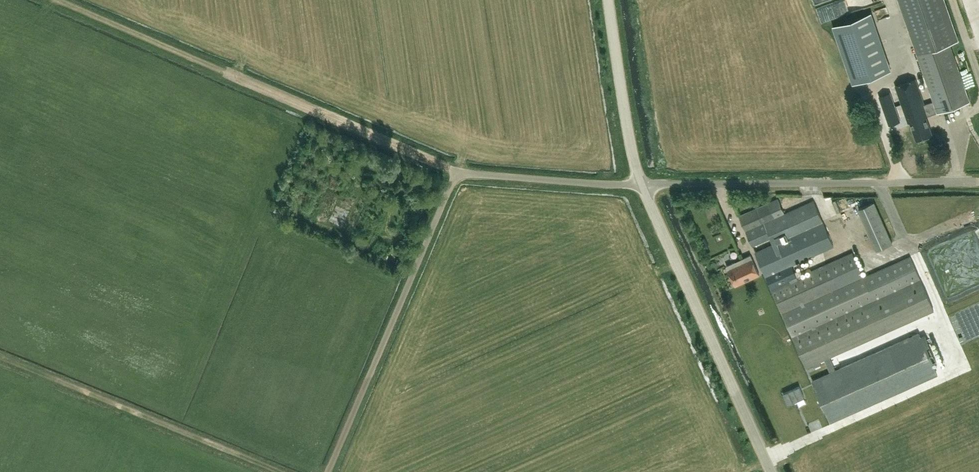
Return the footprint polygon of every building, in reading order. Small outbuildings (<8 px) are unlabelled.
[(926,116),(970,101),(950,42),(959,39),(945,0),(899,0),(909,28),(934,101),(924,104),(915,79),(896,86),(906,115),(900,117),(890,88),(876,93),(888,130),(903,126),(902,125),(908,123),(909,124),(911,123),(917,139),(932,134),(926,116)] [(874,12),(877,20),(888,16),(885,8),(874,12)] [(871,12),(833,25),(853,82),(891,69),(871,12)] [(903,27),(900,17),(887,21),(890,31),(903,27)] [(769,204),(740,216),(753,246),(772,238),(775,244),(816,226),(824,222),(815,200),(785,213),(779,199),(769,204)] [(892,243),(873,200),(857,207),(877,250),(892,243)] [(775,244),(757,252),(767,276),(773,289),(807,367),(813,365),(814,367),(821,364),(820,361),(825,359),(831,372),(835,370),(830,357),(936,310),(912,256),(863,277),(853,253),(798,277),(792,265),(835,246),(824,222),(816,226),(775,244)] [(718,234),(711,237),(713,242),(721,239),(718,234)] [(747,250),(745,241),(737,243),(739,252),(747,250)] [(760,276),(752,256),(727,266),(736,287),(760,276)] [(831,372),(813,380),(831,422),(937,374),(932,361),(938,358),(931,343),(925,346),(919,333),(835,370),(831,372)]
